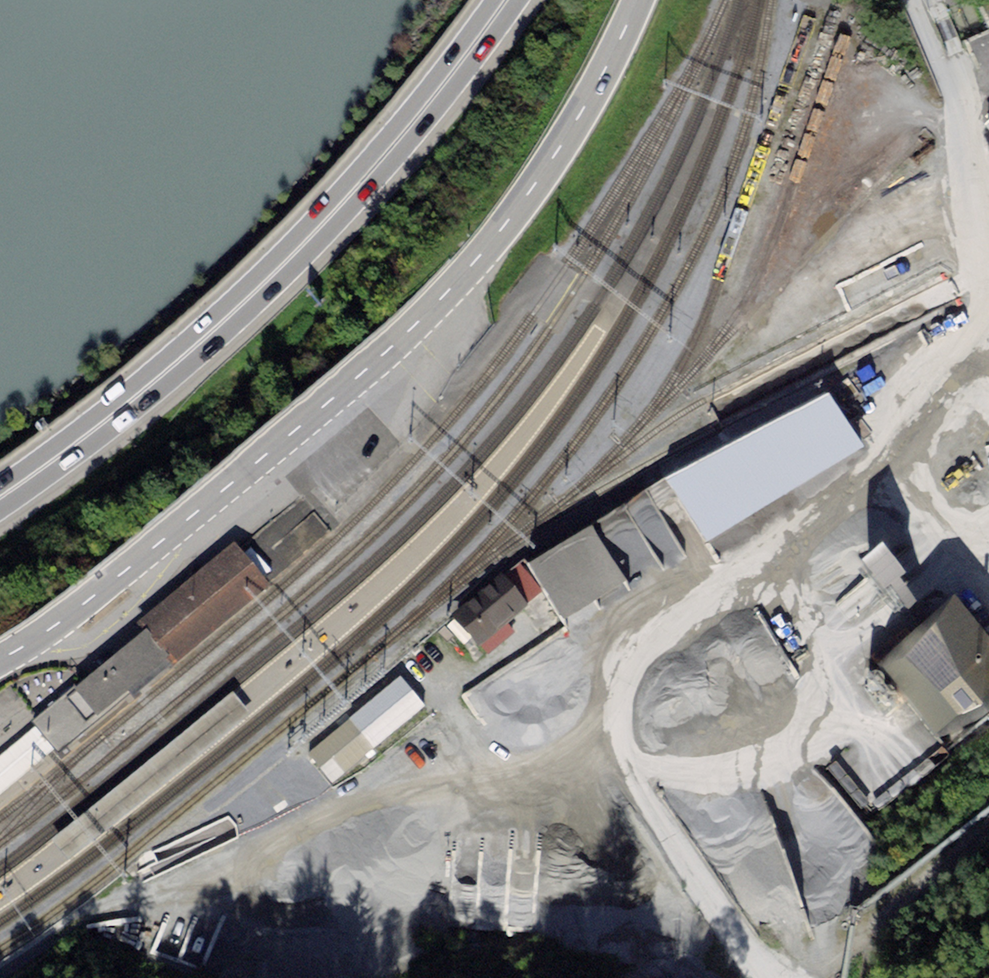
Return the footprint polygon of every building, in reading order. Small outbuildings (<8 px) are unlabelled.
[(591,534),(528,573),(563,629),(626,590),(591,534)] [(269,590),(233,548),(137,629),(144,637),(170,668),(173,671),(269,590)] [(479,651),(529,610),(504,579),(454,620),(479,651)] [(873,672),(938,754),(988,714),(988,652),(954,608),(873,672)] [(144,637),(76,693),(101,724),(170,668),(144,637)] [(499,711),(525,699),(513,671),(469,691),(475,705),(493,696),(499,711)] [(426,711),(401,681),(307,759),(332,788),(426,711)] [(74,691),(31,726),(34,731),(54,754),(58,759),(101,724),(76,693),(74,691)] [(0,759),(0,799),(54,754),(34,731),(0,759)]
